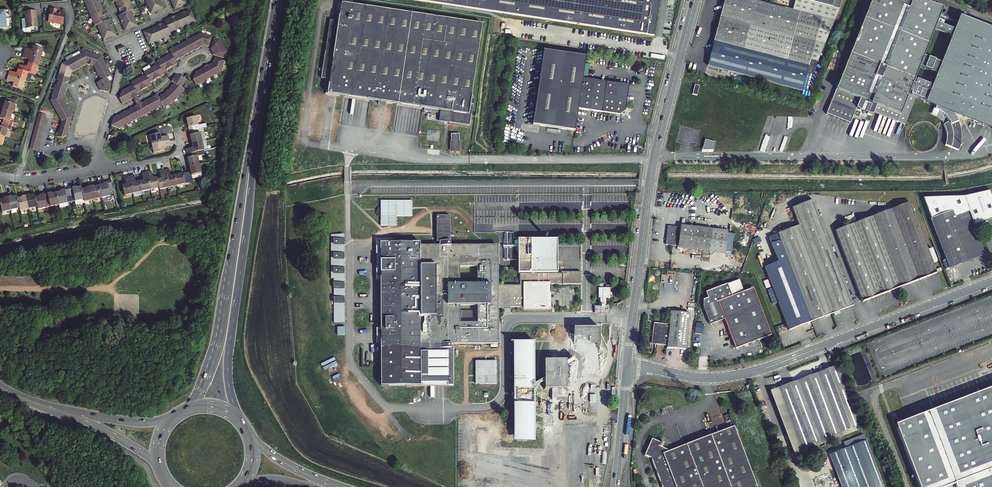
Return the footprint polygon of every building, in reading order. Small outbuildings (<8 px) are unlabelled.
[(95,26),(97,25),(104,40),(116,35),(113,26),(110,27),(109,25),(111,24),(110,19),(107,20),(106,16),(103,17),(102,14),(104,13),(100,3),(98,4),(96,1),(98,0),(84,0),(95,26)] [(113,2),(116,1),(118,6),(120,5),(121,8),(119,9),(121,14),(119,15),(121,20),(123,19),(124,21),(122,22),(125,31),(138,26),(131,10),(134,9),(130,0),(112,0),(113,2)] [(151,14),(164,8),(160,0),(158,1),(157,0),(145,0),(151,14)] [(175,9),(187,4),(186,0),(171,0),(175,9)] [(453,5),(654,36),(659,0),(419,0),(453,5)] [(803,91),(811,61),(818,63),(837,16),(801,7),(799,13),(752,0),(725,0),(708,66),(803,91)] [(803,1),(801,7),(837,16),(839,10),(842,0),(800,0),(803,1)] [(940,9),(917,0),(871,0),(826,113),(849,122),(855,107),(859,110),(860,109),(867,112),(866,113),(872,113),(873,111),(895,120),(912,79),(917,66),(921,57),(932,28),(934,23),(937,17),(939,12),(940,9)] [(328,95),(469,114),(482,23),(341,4),(339,20),(330,78),(328,95)] [(58,9),(51,8),(48,21),(55,23),(55,22),(63,24),(65,13),(60,12),(57,12),(58,9)] [(10,28),(9,22),(11,22),(10,16),(9,16),(8,10),(0,11),(0,29),(10,28)] [(157,27),(142,33),(147,45),(169,36),(168,34),(195,23),(190,10),(183,13),(184,15),(182,17),(181,14),(172,18),(173,20),(170,21),(169,19),(163,22),(164,24),(160,25),(161,28),(158,29),(157,27)] [(25,12),(27,29),(38,27),(37,11),(25,12)] [(959,19),(939,12),(937,17),(957,25),(959,19)] [(985,127),(991,130),(991,31),(959,18),(959,19),(957,25),(954,31),(952,36),(941,65),(937,74),(932,87),(926,101),(926,102),(934,106),(932,110),(934,111),(937,113),(941,116),(945,121),(946,124),(940,126),(942,129),(943,134),(957,131),(956,125),(954,120),(948,111),(985,127)] [(339,20),(330,19),(322,77),(330,78),(339,20)] [(954,31),(934,23),(932,28),(952,36),(954,31)] [(215,37),(204,33),(201,34),(206,46),(212,48),(215,37)] [(206,46),(201,34),(193,38),(199,49),(206,46)] [(199,49),(193,38),(187,42),(192,53),(199,49)] [(227,47),(223,41),(217,38),(212,50),(214,53),(227,47)] [(192,53),(187,42),(180,45),(185,56),(192,53)] [(172,49),(174,53),(178,60),(185,56),(180,45),(172,49)] [(32,50),(24,47),(23,52),(41,58),(44,50),(33,46),(32,50)] [(227,47),(214,53),(216,56),(227,60),(229,53),(227,47)] [(86,49),(81,51),(87,62),(93,64),(104,58),(102,54),(86,49)] [(585,55),(544,50),(533,124),(568,129),(575,130),(578,108),(585,109),(598,111),(620,114),(625,110),(627,100),(629,84),(606,81),(594,79),(582,77),(585,55)] [(87,62),(81,51),(74,55),(80,66),(87,62)] [(21,57),(28,59),(27,63),(38,67),(41,58),(23,52),(21,57)] [(178,60),(174,53),(166,56),(172,68),(180,64),(178,60)] [(80,66),(74,55),(67,58),(73,69),(80,66)] [(159,60),(161,63),(165,71),(172,68),(166,56),(159,60)] [(921,57),(917,66),(937,74),(941,65),(921,57)] [(59,69),(72,73),(73,69),(67,58),(62,61),(59,69)] [(97,72),(108,66),(104,58),(93,64),(97,72)] [(227,62),(217,59),(215,63),(221,75),(223,73),(227,62)] [(33,75),(35,75),(38,67),(27,63),(26,67),(19,65),(17,69),(33,75)] [(165,71),(161,63),(153,66),(159,78),(166,74),(165,71)] [(207,67),(213,78),(221,75),(215,63),(207,67)] [(107,75),(112,73),(108,66),(97,72),(100,79),(107,75)] [(153,66),(146,70),(147,73),(151,81),(159,78),(153,66)] [(200,71),(206,82),(213,78),(207,67),(200,71)] [(16,73),(9,71),(7,75),(25,81),(30,83),(33,75),(17,69),(16,73)] [(72,73),(59,69),(57,76),(68,79),(70,78),(72,73)] [(195,81),(198,86),(206,82),(200,71),(198,72),(195,81)] [(151,81),(147,73),(140,76),(145,88),(153,84),(151,81)] [(6,79),(13,82),(12,85),(23,89),(25,81),(7,75),(6,79)] [(100,79),(96,81),(100,88),(108,91),(111,82),(107,75),(100,79)] [(176,83),(184,88),(188,80),(177,75),(173,82),(176,83)] [(66,86),(64,81),(68,79),(57,76),(55,82),(66,86)] [(133,80),(134,83),(138,91),(145,88),(140,76),(133,80)] [(926,101),(932,87),(912,79),(895,120),(903,123),(913,96),(926,101)] [(66,86),(55,82),(53,89),(66,93),(67,87),(66,86)] [(138,91),(134,83),(126,87),(131,99),(134,97),(138,95),(140,95),(138,91)] [(186,90),(184,88),(176,83),(171,89),(180,98),(186,90)] [(126,87),(121,89),(120,94),(119,98),(122,103),(131,99),(126,87)] [(65,97),(66,93),(53,89),(51,99),(53,103),(65,97)] [(171,89),(165,94),(173,104),(180,98),(171,89)] [(98,131),(100,124),(99,123),(101,117),(102,117),(102,116),(104,110),(103,109),(106,107),(104,104),(105,104),(107,98),(101,96),(99,96),(98,93),(95,95),(94,93),(85,98),(86,100),(82,101),(84,104),(83,105),(81,112),(82,112),(80,118),(79,118),(75,132),(80,133),(80,132),(83,133),(84,132),(86,132),(89,131),(90,131),(91,130),(94,131),(94,130),(98,131)] [(150,98),(156,109),(163,105),(159,97),(158,94),(150,98)] [(164,108),(173,104),(165,94),(159,97),(163,105),(164,108)] [(15,100),(7,97),(3,110),(13,113),(15,105),(14,104),(15,100)] [(69,104),(65,97),(53,103),(57,110),(69,104)] [(156,109),(150,98),(143,101),(148,113),(156,109)] [(141,102),(137,104),(136,105),(141,116),(148,113),(143,101),(141,102)] [(61,117),(72,111),(69,104),(57,110),(61,117)] [(141,116),(136,105),(128,108),(134,120),(141,116)] [(134,120),(128,108),(121,112),(126,123),(134,120)] [(925,108),(924,113),(929,115),(937,120),(940,124),(945,121),(941,116),(937,113),(934,111),(932,110),(925,108)] [(0,118),(0,119),(4,120),(2,123),(12,127),(17,128),(18,124),(10,122),(13,113),(3,110),(0,118)] [(71,125),(74,113),(72,111),(61,117),(62,119),(61,122),(71,125)] [(112,124),(119,127),(126,123),(121,112),(114,115),(113,119),(112,124)] [(199,127),(197,119),(187,121),(190,133),(204,130),(208,129),(207,126),(203,126),(199,127)] [(69,133),(71,125),(61,122),(58,134),(63,136),(69,133)] [(2,123),(1,127),(0,127),(0,136),(5,138),(7,129),(11,131),(12,127),(2,123)] [(206,143),(204,130),(190,133),(192,146),(203,143),(206,143)] [(957,133),(956,131),(950,133),(945,134),(942,134),(942,136),(942,138),(941,145),(940,147),(953,152),(956,142),(957,133)] [(162,139),(161,135),(151,137),(153,146),(170,142),(169,137),(162,139)] [(463,143),(463,136),(455,136),(455,143),(455,149),(458,152),(460,152),(463,149),(463,143)] [(703,148),(715,151),(717,142),(705,138),(703,148)] [(171,147),(170,142),(153,146),(155,155),(165,153),(164,149),(171,147)] [(205,152),(203,143),(192,146),(193,150),(187,152),(188,156),(205,152)] [(465,143),(463,143),(463,149),(460,152),(458,152),(455,149),(455,143),(453,143),(453,154),(465,154),(465,143)] [(206,157),(205,152),(188,156),(191,168),(200,166),(199,159),(206,157)] [(202,174),(200,166),(191,168),(192,174),(188,174),(191,184),(194,184),(192,177),(202,174)] [(154,178),(153,171),(148,172),(152,189),(160,187),(159,181),(158,177),(154,178)] [(172,178),(171,171),(166,173),(169,189),(178,187),(176,177),(172,178)] [(143,173),(144,180),(141,181),(143,191),(152,189),(148,172),(143,173)] [(162,173),(163,180),(159,181),(160,187),(161,191),(169,189),(166,173),(162,173)] [(188,174),(184,175),(176,177),(178,187),(191,184),(188,174)] [(136,181),(135,175),(130,176),(134,193),(143,191),(141,181),(136,181)] [(125,177),(126,184),(123,185),(125,195),(134,193),(130,176),(125,177)] [(112,181),(104,183),(105,185),(100,186),(103,198),(111,197),(109,190),(114,189),(112,181)] [(95,187),(94,185),(91,186),(94,200),(103,198),(100,186),(95,187)] [(87,187),(87,189),(83,190),(85,202),(94,200),(91,186),(87,187)] [(77,189),(77,187),(70,188),(73,202),(76,201),(77,205),(86,203),(85,202),(83,190),(82,188),(77,189)] [(62,190),(63,192),(57,193),(60,204),(60,208),(69,206),(68,202),(73,202),(70,188),(62,190)] [(53,194),(52,191),(48,192),(50,200),(51,206),(60,204),(57,193),(53,194)] [(41,194),(41,196),(36,197),(37,206),(38,209),(47,207),(46,200),(50,200),(48,192),(41,194)] [(31,196),(30,194),(26,195),(29,208),(37,206),(36,197),(35,195),(31,196)] [(5,199),(0,200),(2,211),(11,209),(8,195),(4,196),(5,199)] [(12,197),(12,195),(8,195),(11,209),(20,207),(18,199),(17,196),(12,197)] [(22,195),(23,198),(18,199),(20,207),(20,210),(29,208),(26,195),(22,195)] [(413,216),(413,200),(382,200),(382,225),(397,225),(397,216),(413,216)] [(813,200),(809,201),(850,306),(854,305),(840,268),(813,200)] [(811,321),(850,306),(809,201),(792,207),(799,225),(778,233),(811,321)] [(910,203),(865,220),(892,291),(937,274),(910,203)] [(952,211),(931,219),(950,269),(985,255),(974,226),(979,224),(976,217),(971,219),(969,213),(955,218),(952,211)] [(451,235),(451,214),(438,214),(438,241),(440,241),(451,241),(451,235)] [(892,291),(865,220),(855,224),(882,294),(892,291)] [(882,294),(855,224),(837,231),(863,301),(882,294)] [(681,228),(728,234),(728,231),(681,225),(681,228)] [(728,234),(681,228),(672,227),(672,245),(678,246),(725,252),(728,234)] [(327,323),(343,323),(344,228),(328,228),(327,323)] [(451,235),(451,241),(451,246),(467,246),(466,234),(451,235)] [(451,349),(451,344),(498,344),(498,308),(525,308),(525,310),(550,310),(550,302),(550,285),(570,285),(580,285),(580,273),(557,273),(558,248),(558,242),(558,240),(519,240),(518,273),(520,273),(520,285),(498,285),(498,274),(499,246),(467,246),(451,246),(451,241),(440,241),(440,245),(420,246),(420,242),(380,242),(380,247),(380,280),(380,328),(380,343),(380,351),(380,385),(405,385),(420,385),(420,383),(447,383),(447,386),(449,386),(453,386),(453,349),(451,349)] [(725,252),(678,246),(678,249),(725,254),(725,252)] [(724,320),(736,349),(772,335),(753,288),(732,296),(727,284),(706,293),(708,299),(703,301),(703,308),(710,326),(724,320)] [(570,285),(550,285),(550,302),(555,302),(561,302),(561,308),(563,308),(568,308),(568,294),(570,294),(570,285)] [(609,288),(608,288),(605,288),(598,288),(597,298),(599,298),(599,305),(601,305),(601,306),(599,306),(599,312),(605,312),(605,306),(604,306),(604,305),(605,305),(605,298),(609,298),(609,288)] [(656,339),(655,344),(667,346),(667,348),(673,349),(673,348),(685,350),(689,314),(671,311),(669,325),(669,328),(665,328),(666,324),(654,323),(653,339),(656,339)] [(705,333),(705,323),(697,323),(696,333),(705,333)] [(344,336),(344,328),(336,328),(336,336),(344,336)] [(573,328),(573,345),(573,352),(573,356),(573,359),(573,369),(599,369),(599,328),(573,328)] [(513,440),(530,440),(530,391),(530,382),(530,345),(513,344),(513,392),(513,400),(513,440)] [(564,364),(573,359),(573,356),(564,361),(564,364)] [(564,361),(564,359),(543,359),(543,378),(543,381),(543,386),(564,386),(564,373),(564,364),(564,361)] [(498,383),(498,360),(476,360),(476,383),(498,383)] [(791,383),(779,388),(802,451),(861,429),(837,365),(791,383)] [(532,384),(531,382),(530,382),(530,391),(535,388),(533,386),(543,381),(543,378),(532,384)] [(779,393),(771,395),(794,454),(802,451),(779,388),(777,388),(779,393)] [(896,425),(920,486),(991,486),(991,388),(896,425)] [(652,439),(644,455),(650,458),(661,486),(757,486),(735,427),(727,430),(674,450),(670,451),(659,446),(661,443),(652,439)] [(829,454),(841,486),(884,486),(866,440),(829,454)]
